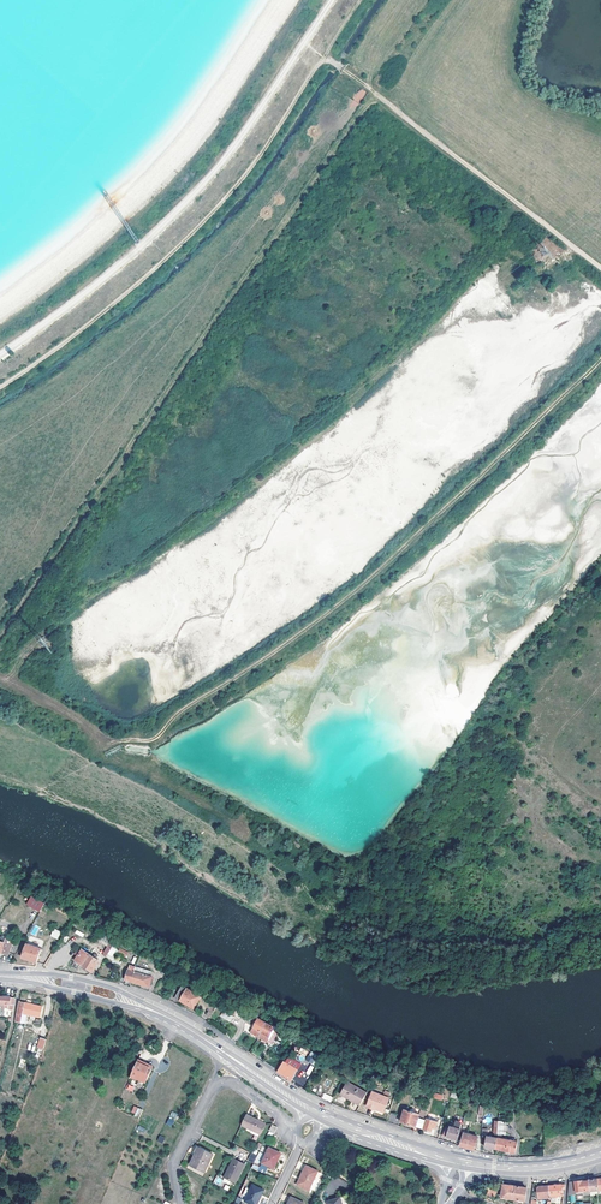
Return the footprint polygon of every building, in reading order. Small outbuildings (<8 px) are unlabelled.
[(40,912),(46,902),(37,896),(30,907),(40,912)] [(53,928),(50,937),(58,939),(61,931),(53,928)] [(116,941),(104,933),(99,941),(103,944),(106,940),(111,943),(104,955),(107,957),(116,941)] [(1,955),(2,954),(2,953),(9,955),(12,946),(5,944),(6,939),(0,937),(0,954),(1,955)] [(28,944),(23,957),(37,962),(42,950),(28,944)] [(128,953),(130,954),(132,952),(122,947),(118,954),(126,958),(128,953)] [(99,962),(97,960),(93,958),(83,950),(76,961),(81,965),(92,972),(99,962)] [(92,973),(92,972),(81,965),(80,967),(91,974),(92,973)] [(131,985),(132,982),(135,968),(131,966),(129,970),(126,981),(129,982),(128,984),(131,985)] [(135,968),(132,982),(150,987),(153,977),(150,977),(151,972),(135,968)] [(198,1001),(200,997),(182,986),(177,994),(182,997),(181,998),(189,1003),(188,1006),(193,1009),(198,1001)] [(175,998),(188,1006),(189,1003),(181,998),(182,997),(177,994),(175,998)] [(15,1004),(14,1004),(15,998),(4,997),(0,997),(0,1007),(5,1007),(5,1006),(10,1007),(9,1010),(14,1011),(14,1010),(15,1004)] [(20,1002),(17,1021),(21,1023),(24,1013),(40,1017),(43,1008),(31,1005),(32,1001),(28,1000),(27,1004),(20,1002)] [(222,1011),(219,1016),(230,1022),(233,1016),(222,1011)] [(273,1028),(259,1019),(252,1033),(266,1041),(273,1028)] [(40,1046),(45,1048),(48,1039),(41,1037),(38,1046),(40,1046)] [(310,1052),(306,1060),(313,1064),(318,1056),(310,1052)] [(138,1060),(131,1076),(146,1082),(153,1067),(138,1060)] [(277,1072),(291,1081),(298,1069),(284,1060),(277,1072)] [(306,1074),(299,1071),(294,1082),(304,1086),(313,1066),(310,1065),(306,1074)] [(360,1106),(366,1096),(357,1091),(358,1090),(355,1088),(347,1083),(340,1095),(360,1106)] [(366,1096),(367,1093),(355,1087),(355,1088),(358,1090),(357,1091),(366,1096)] [(324,1093),(322,1098),(330,1102),(333,1097),(324,1093)] [(374,1108),(377,1109),(385,1111),(389,1098),(372,1093),(368,1108),(373,1110),(374,1108)] [(134,1117),(139,1119),(143,1110),(138,1108),(134,1117)] [(401,1122),(422,1128),(427,1113),(421,1111),(420,1115),(405,1110),(401,1122)] [(247,1115),(242,1125),(253,1131),(254,1130),(261,1134),(265,1125),(247,1115)] [(166,1125),(172,1127),(174,1120),(168,1118),(166,1125)] [(427,1119),(423,1129),(431,1132),(433,1128),(436,1129),(438,1123),(427,1119)] [(499,1138),(499,1134),(499,1122),(499,1120),(497,1119),(497,1121),(495,1121),(493,1137),(487,1136),(485,1147),(496,1149),(499,1138)] [(462,1124),(461,1124),(456,1122),(455,1126),(452,1125),(451,1128),(447,1127),(444,1136),(457,1140),(461,1129),(460,1129),(462,1124)] [(507,1123),(505,1122),(499,1122),(499,1134),(502,1134),(506,1134),(507,1123)] [(462,1146),(474,1150),(478,1137),(464,1132),(460,1145),(462,1146)] [(519,1142),(502,1139),(502,1134),(499,1138),(496,1149),(516,1153),(519,1142)] [(159,1135),(157,1141),(162,1143),(165,1138),(159,1135)] [(195,1152),(189,1165),(206,1173),(215,1154),(197,1145),(194,1152),(195,1152)] [(269,1148),(263,1162),(275,1167),(281,1154),(269,1148)] [(231,1166),(226,1176),(225,1177),(236,1182),(245,1164),(234,1159),(231,1166)] [(307,1164),(297,1184),(309,1190),(319,1170),(307,1164)] [(589,1181),(590,1190),(590,1191),(595,1191),(600,1190),(600,1179),(589,1180),(589,1181)] [(549,1186),(550,1196),(563,1195),(563,1189),(565,1190),(566,1180),(562,1181),(562,1185),(559,1185),(559,1183),(556,1184),(556,1186),(554,1186),(549,1186)] [(585,1190),(590,1190),(589,1181),(583,1181),(570,1182),(569,1190),(577,1189),(577,1191),(585,1190)] [(245,1202),(250,1203),(258,1203),(264,1191),(253,1185),(245,1202)] [(502,1198),(514,1200),(516,1187),(508,1186),(504,1185),(502,1198)] [(550,1198),(550,1196),(549,1186),(543,1187),(538,1187),(538,1191),(538,1196),(539,1198),(550,1198)] [(516,1187),(514,1200),(527,1201),(527,1188),(525,1188),(516,1187)] [(486,1195),(495,1198),(497,1192),(488,1189),(486,1195)]
